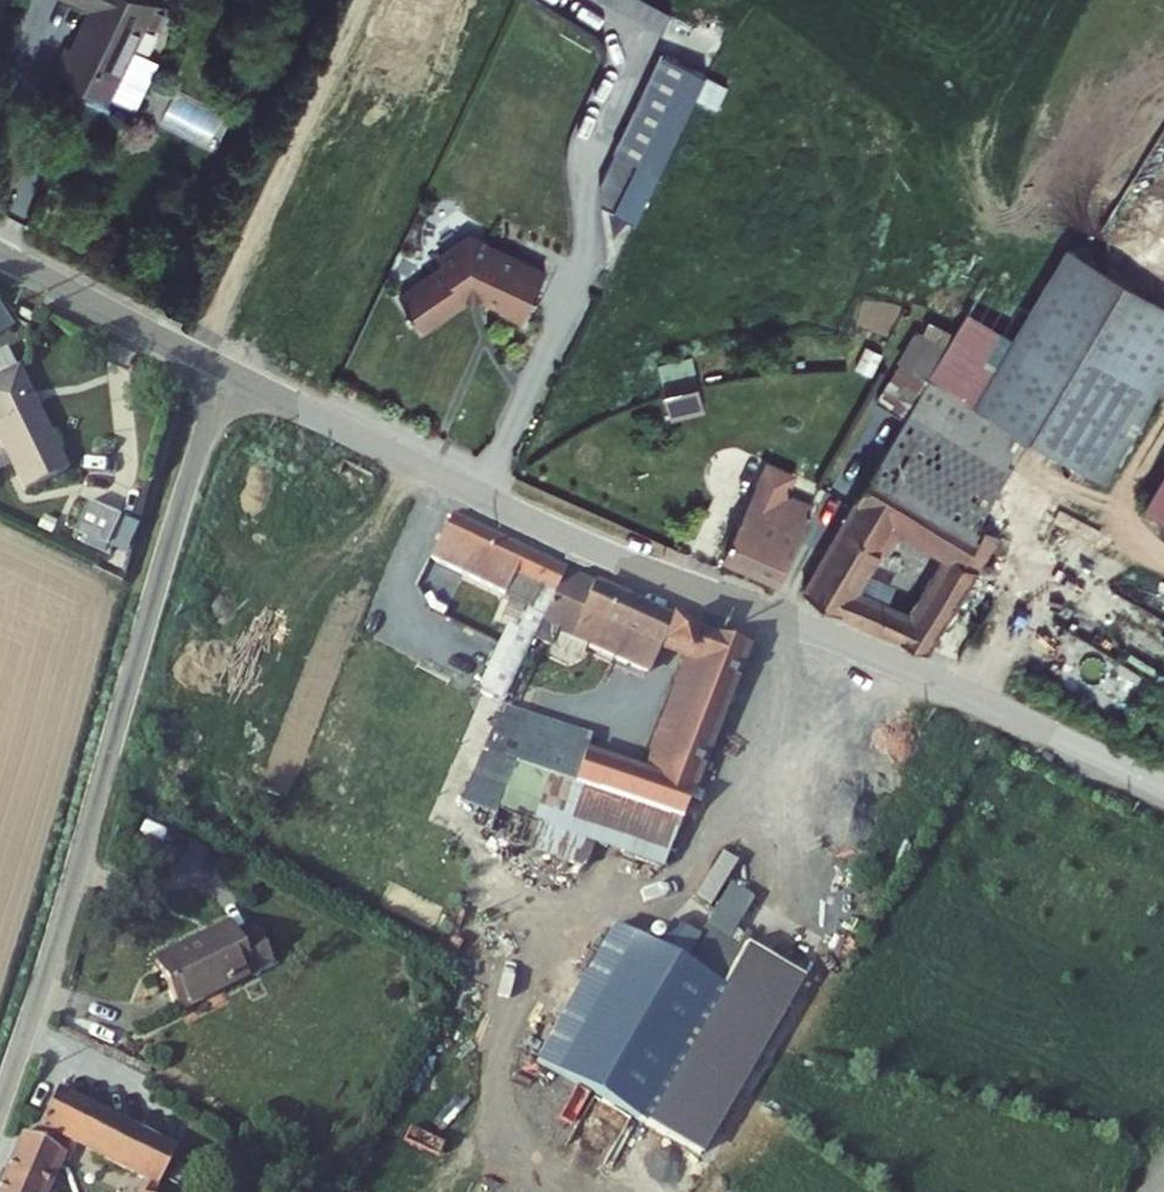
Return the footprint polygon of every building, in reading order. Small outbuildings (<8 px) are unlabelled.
[(100,11),(68,73),(119,97),(159,21),(176,30),(187,7),(173,0),(76,0),(100,11)] [(665,24),(672,11),(650,0),(619,0),(665,24)] [(723,39),(681,17),(603,182),(602,202),(638,219),(723,39)] [(176,30),(159,21),(119,97),(140,108),(180,32),(176,30)] [(165,118),(211,138),(222,114),(176,94),(165,118)] [(479,218),(450,240),(456,248),(413,280),(435,310),(479,275),(491,273),(512,286),(510,291),(533,302),(555,253),(479,218)] [(1072,242),(978,397),(1033,431),(1099,471),(1111,478),(1163,392),(1163,298),(1072,242)] [(28,488),(68,469),(10,352),(4,350),(0,352),(0,433),(28,488)] [(918,366),(905,359),(883,394),(897,402),(918,366)] [(912,409),(934,370),(918,366),(897,402),(912,409)] [(978,397),(934,370),(912,409),(886,454),(1003,527),(1033,431),(978,397)] [(681,383),(650,394),(657,417),(689,407),(681,383)] [(1099,471),(1033,431),(1003,527),(1051,557),(1099,471)] [(936,636),(1003,527),(886,454),(882,452),(807,575),(869,612),(936,636)] [(811,494),(761,474),(731,548),(781,568),(811,494)] [(1149,506),(1163,516),(1163,481),(1149,506)] [(459,495),(439,539),(528,579),(535,563),(474,536),(486,509),(459,495)] [(91,505),(75,535),(110,553),(126,522),(91,505)] [(577,553),(486,509),(474,536),(535,563),(528,579),(517,604),(521,606),(547,617),(553,604),(571,566),(577,553)] [(605,565),(577,553),(571,566),(553,604),(583,618),(605,565)] [(761,632),(605,565),(583,618),(656,650),(664,633),(707,650),(665,762),(594,737),(599,723),(547,705),(527,753),(562,766),(611,783),(610,792),(642,803),(645,795),(689,810),(761,632)] [(547,617),(521,606),(489,673),(515,685),(547,617)] [(488,742),(527,753),(547,705),(512,692),(488,742)] [(506,803),(527,753),(488,742),(466,787),(506,803)] [(535,835),(562,766),(527,753),(506,803),(464,908),(502,922),(535,835)] [(562,766),(535,835),(593,856),(603,829),(671,855),(689,810),(645,795),(642,803),(610,792),(611,783),(562,766)] [(715,904),(741,858),(723,848),(697,894),(715,904)] [(605,907),(522,1041),(630,1108),(713,972),(677,951),(605,907)] [(159,950),(183,993),(278,942),(260,915),(240,925),(229,909),(159,950)] [(701,910),(677,951),(713,972),(738,932),(701,910)] [(792,963),(738,932),(713,972),(630,1108),(684,1141),(792,963)] [(196,1139),(70,1078),(48,1128),(39,1125),(8,1191),(62,1191),(85,1145),(80,1142),(85,1133),(160,1169),(148,1191),(172,1191),(196,1139)]
